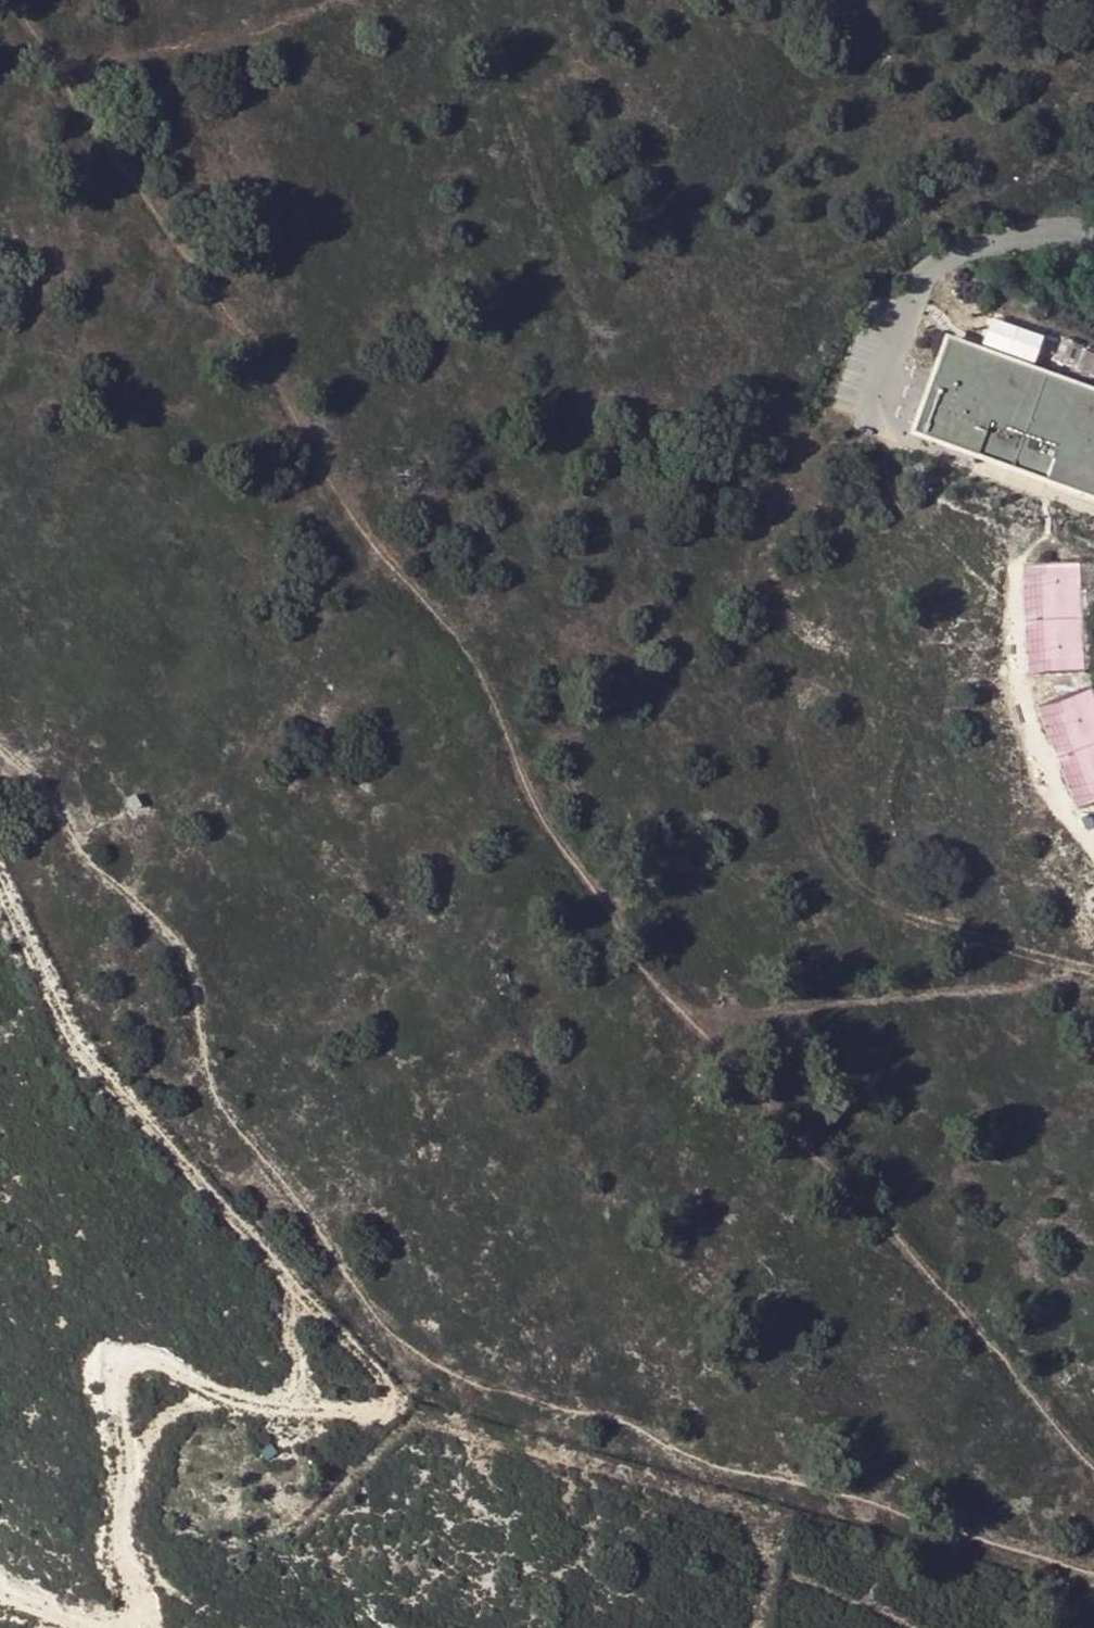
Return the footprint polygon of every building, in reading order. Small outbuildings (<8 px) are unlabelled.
[(936,373),(964,383),(972,362),(1093,407),(1093,393),(948,340),(936,373)] [(915,431),(1093,497),(1093,407),(972,362),(964,383),(936,373),(915,431)]
